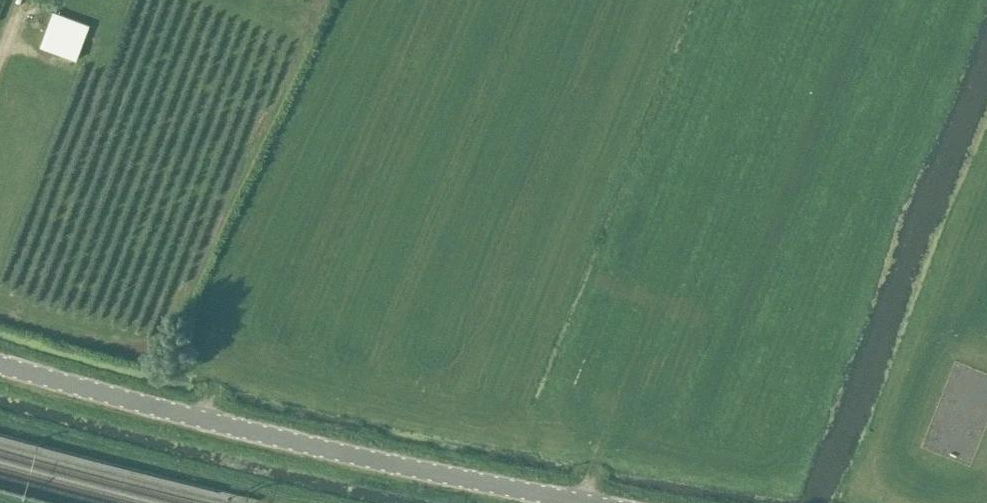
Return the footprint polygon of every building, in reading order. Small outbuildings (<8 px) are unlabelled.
[(45,26),(85,41),(92,22),(52,7),(45,26)]
